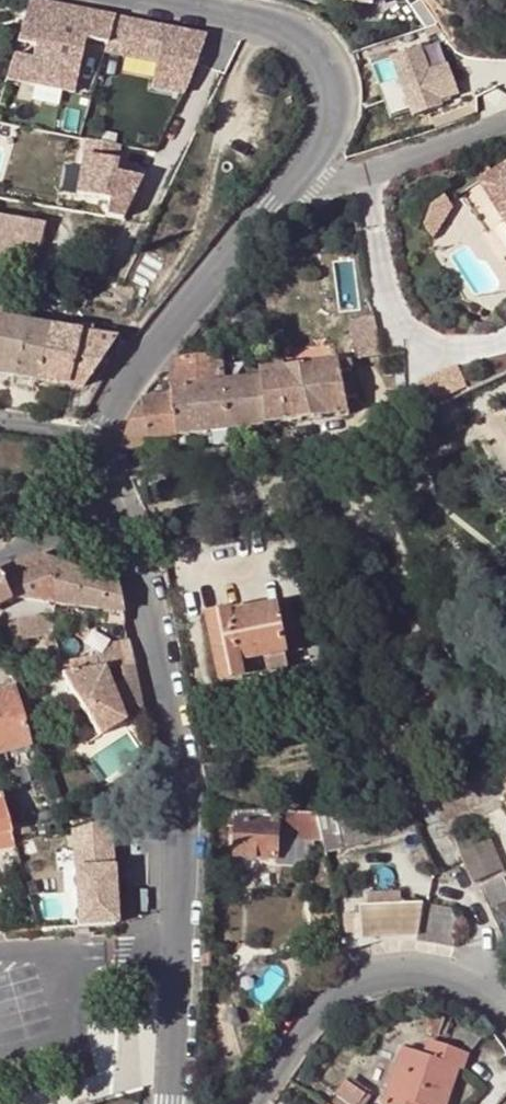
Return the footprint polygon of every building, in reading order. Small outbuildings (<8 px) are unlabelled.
[(5,80),(72,93),(86,40),(93,12),(35,0),(28,0),(5,80)] [(106,44),(115,16),(105,14),(93,12),(86,40),(106,44)] [(115,16),(106,44),(104,53),(124,57),(135,20),(115,16)] [(151,89),(183,95),(206,35),(135,20),(124,57),(157,63),(151,89)] [(380,86),(392,118),(460,93),(449,65),(430,72),(421,47),(392,57),(400,79),(380,86)] [(123,220),(142,179),(114,173),(119,146),(87,140),(77,195),(109,201),(106,217),(123,220)] [(493,173),(502,187),(501,195),(492,201),(505,222),(505,165),(493,173)] [(480,182),(492,201),(501,195),(502,187),(493,173),(480,182)] [(444,234),(465,233),(463,203),(442,204),(444,234)] [(0,215),(0,254),(34,260),(43,223),(0,215)] [(380,351),(371,316),(348,322),(356,355),(380,351)] [(15,378),(31,324),(0,319),(0,376),(15,378)] [(31,324),(15,378),(36,381),(52,328),(31,324)] [(52,328),(36,381),(83,388),(115,340),(52,328)] [(258,349),(247,350),(249,378),(260,377),(260,370),(258,349)] [(173,361),(171,389),(225,381),(221,357),(221,356),(173,361)] [(265,425),(348,415),(346,402),(359,396),(355,375),(344,375),(351,370),(350,361),(338,363),(337,360),(260,370),(260,377),(265,425)] [(438,408),(477,389),(465,364),(426,384),(438,408)] [(265,425),(260,377),(249,378),(225,381),(231,429),(265,425)] [(231,429),(225,381),(171,389),(170,396),(178,436),(231,429)] [(178,436),(170,396),(142,399),(143,406),(139,406),(116,447),(118,451),(149,447),(148,440),(178,436)] [(0,517),(0,541),(5,539),(28,508),(0,517)] [(0,571),(0,583),(8,602),(50,606),(38,558),(0,571)] [(50,606),(122,614),(117,588),(38,558),(50,606)] [(8,602),(0,583),(0,605),(8,602)] [(233,616),(232,613),(208,618),(220,682),(246,678),(244,665),(286,657),(287,652),(301,649),(293,604),(233,616)] [(17,621),(5,627),(10,645),(52,636),(49,619),(33,617),(17,621)] [(90,645),(93,657),(57,664),(60,676),(102,668),(118,665),(131,663),(126,637),(90,645)] [(70,715),(80,709),(61,679),(60,676),(57,664),(55,653),(39,655),(44,682),(41,683),(54,709),(70,715)] [(286,657),(244,665),(246,678),(288,671),(286,657)] [(118,665),(121,685),(105,688),(102,668),(60,676),(61,679),(80,709),(98,736),(141,708),(135,685),(131,663),(118,665)] [(27,747),(12,690),(0,693),(0,754),(27,747)] [(497,772),(505,789),(505,769),(497,772)] [(342,845),(418,828),(403,795),(334,813),(342,845)] [(13,849),(11,842),(0,802),(0,851),(13,849)] [(299,827),(298,836),(321,837),(320,828),(317,815),(279,812),(279,815),(270,814),(269,818),(236,816),(234,855),(277,858),(279,826),(299,827)] [(327,849),(342,845),(334,813),(322,816),(320,815),(327,849)] [(127,823),(85,825),(90,929),(132,927),(127,823)] [(471,848),(459,854),(463,861),(473,883),(477,881),(500,871),(491,851),(476,858),(471,848)] [(334,873),(335,880),(346,878),(345,871),(334,873)] [(349,893),(346,878),(335,880),(337,895),(349,893)] [(503,880),(480,890),(495,923),(505,946),(505,885),(503,880)] [(367,894),(368,905),(402,905),(402,894),(367,894)] [(384,937),(417,938),(452,942),(458,908),(429,904),(422,904),(402,905),(368,905),(359,905),(359,911),(335,912),(342,949),(361,944),(384,937)] [(211,967),(211,952),(202,951),(201,966),(211,967)] [(404,1050),(384,1103),(446,1103),(459,1071),(462,1072),(468,1056),(428,1042),(422,1057),(404,1050)] [(122,1069),(119,1097),(143,1090),(143,1053),(123,1053),(122,1069)] [(345,1103),(368,1103),(370,1101),(366,1098),(365,1099),(346,1085),(337,1098),(345,1103)]
